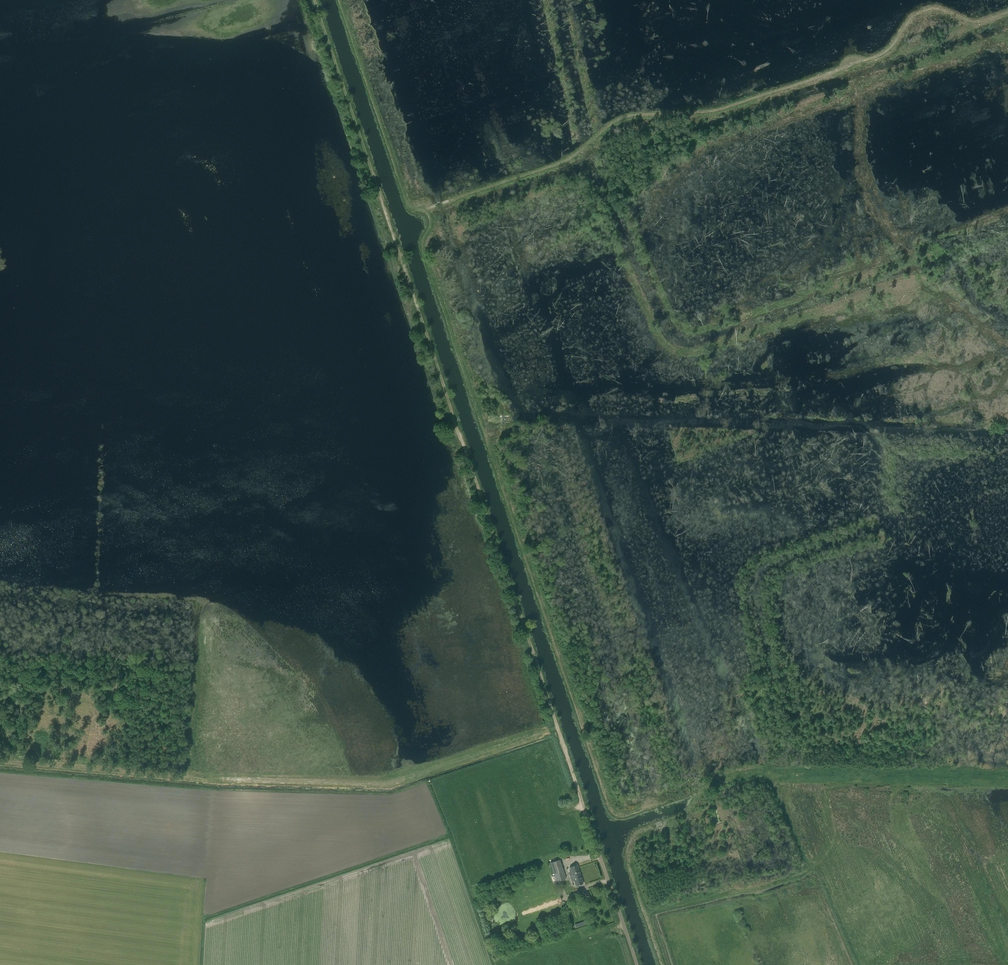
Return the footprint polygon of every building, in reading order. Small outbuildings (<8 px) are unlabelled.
[(8,316),(11,315),(6,298),(3,299),(8,316)] [(560,859),(550,862),(557,881),(561,880),(560,876),(565,874),(560,859)] [(574,880),(576,885),(584,883),(577,864),(570,866),(572,874),(570,875),(572,881),(574,880)] [(586,924),(585,920),(574,924),(576,928),(586,924)]
